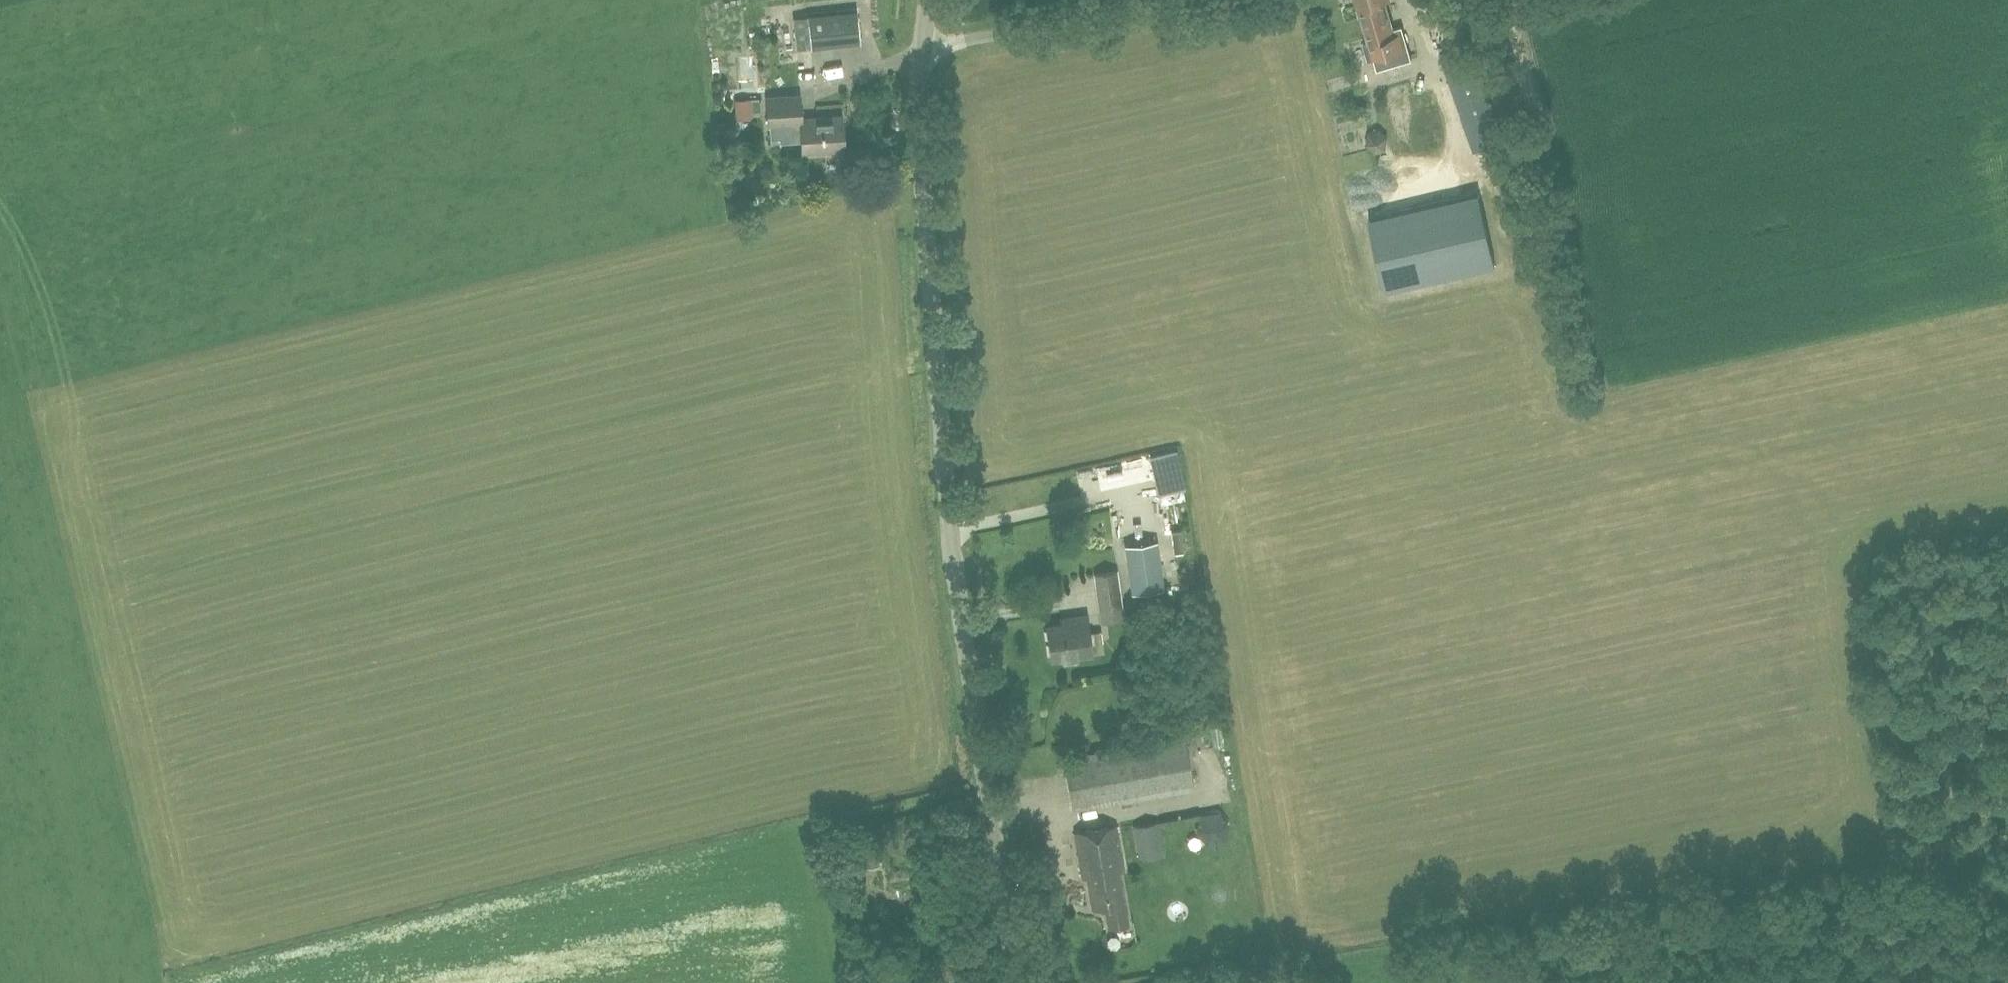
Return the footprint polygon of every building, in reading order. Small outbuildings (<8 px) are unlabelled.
[(1384,0),(1356,0),(1358,6),(1368,40),(1363,42),(1368,59),(1388,53),(1390,59),(1409,54),(1401,27),(1393,30),(1384,0)] [(811,47),(858,42),(855,10),(807,15),(811,47)] [(1474,152),(1504,142),(1469,43),(1440,53),(1474,152)] [(739,57),(741,81),(753,80),(752,56),(739,57)] [(801,119),(800,95),(766,97),(769,125),(770,125),(771,138),(781,137),(781,141),(801,140),(802,153),(844,150),(842,116),(801,119)] [(1385,291),(1495,266),(1479,194),(1369,219),(1385,291)] [(1162,497),(1179,494),(1177,482),(1159,486),(1162,497)] [(1112,535),(1116,567),(1164,560),(1159,529),(1112,535)] [(1102,622),(1124,619),(1117,571),(1095,574),(1102,622)] [(1104,651),(1102,630),(1089,632),(1087,615),(1071,618),(1071,623),(1047,626),(1051,659),(1104,651)] [(1072,808),(1193,788),(1185,737),(1064,757),(1072,808)] [(1209,839),(1232,830),(1224,807),(1200,816),(1209,839)] [(1138,857),(1165,853),(1160,822),(1133,827),(1138,857)] [(1128,922),(1119,871),(1124,870),(1116,825),(1074,832),(1082,877),(1087,876),(1092,907),(1105,905),(1108,925),(1128,922)]
